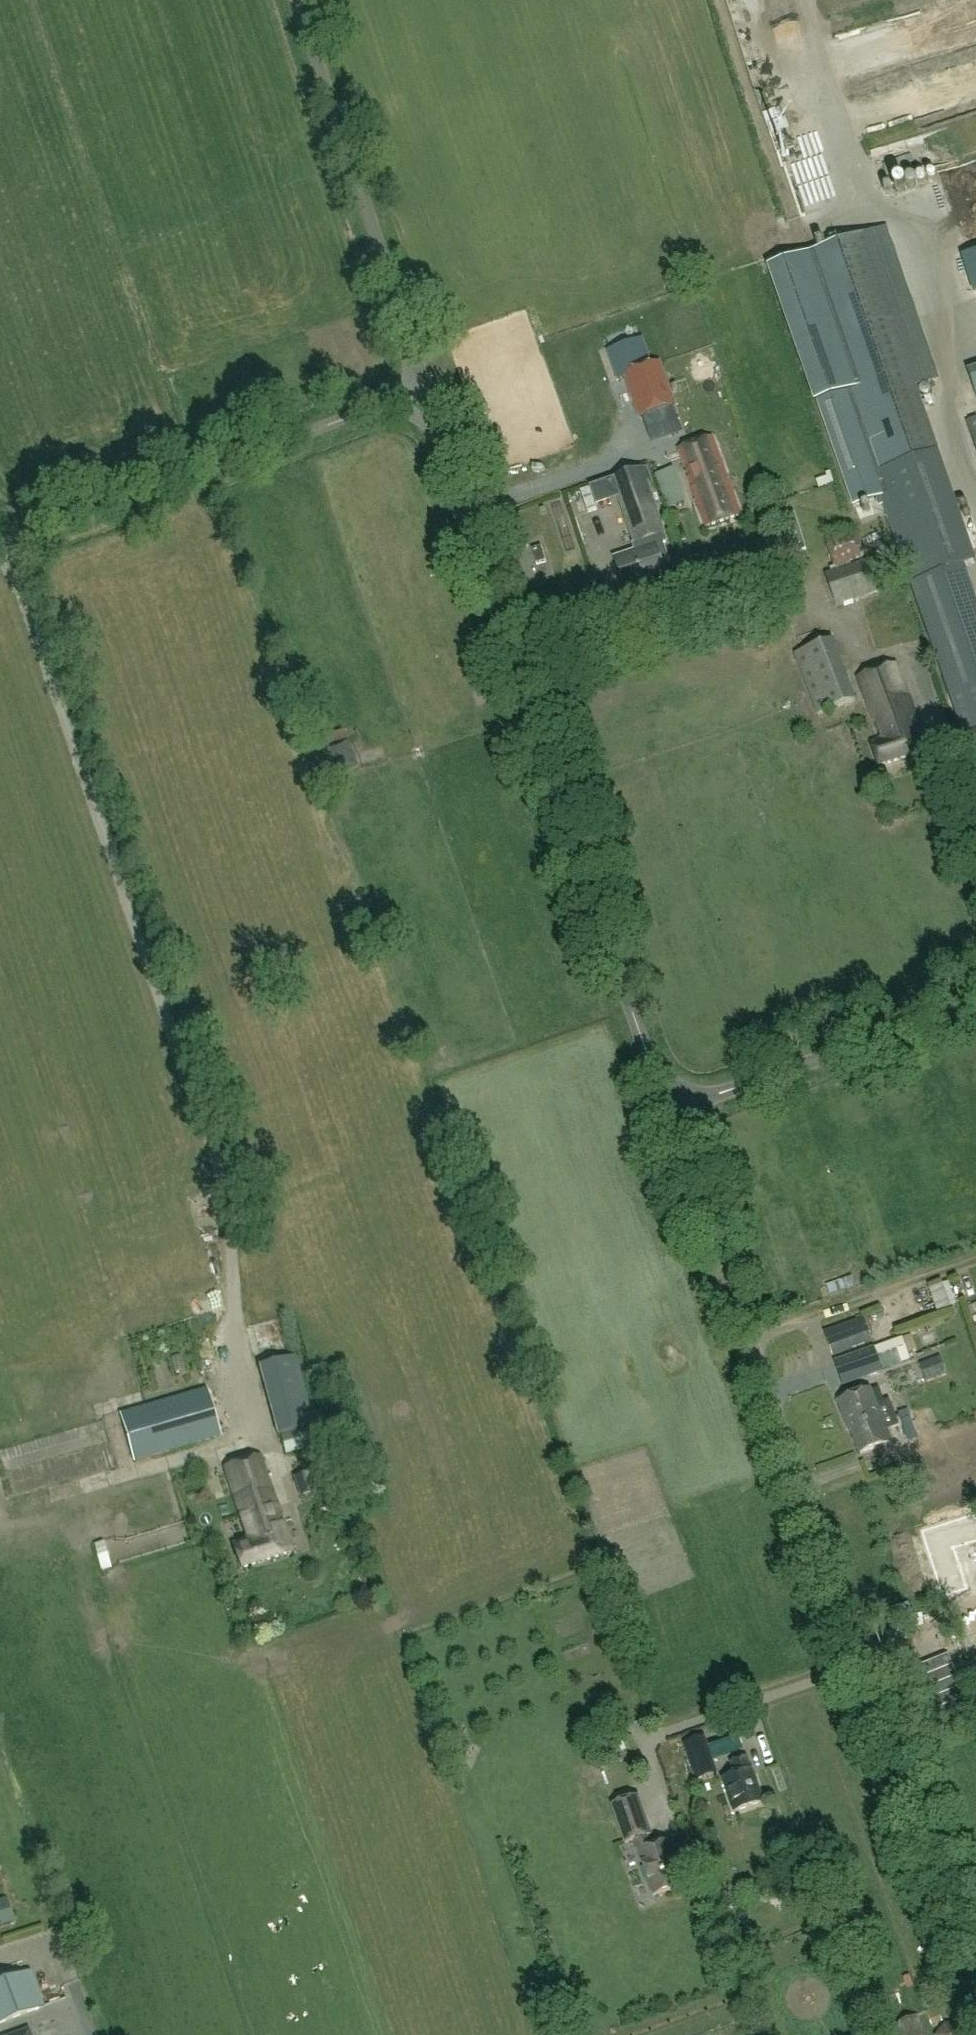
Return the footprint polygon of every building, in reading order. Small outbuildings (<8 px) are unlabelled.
[(788,117),(763,126),(771,148),(797,139),(788,117)] [(975,153),(975,145),(961,151),(964,158),(975,153)] [(875,178),(880,194),(942,173),(937,158),(875,178)] [(887,228),(868,234),(774,267),(820,400),(817,400),(854,507),(881,497),(884,506),(912,585),(975,563),(975,560),(939,453),(916,387),(939,378),(887,228)] [(620,380),(627,377),(639,409),(641,417),(674,405),(671,397),(659,364),(651,367),(642,342),(610,353),(620,380)] [(659,415),(665,438),(686,433),(681,410),(659,415)] [(949,420),(966,471),(975,467),(975,411),(949,420)] [(740,514),(713,442),(679,455),(706,527),(740,514)] [(643,470),(614,479),(620,498),(635,544),(663,535),(648,487),(648,486),(653,484),(648,468),(643,470)] [(589,511),(598,508),(590,487),(582,490),(589,511)] [(831,573),(826,575),(837,607),(878,593),(867,560),(852,566),(851,564),(867,558),(858,533),(827,543),(834,567),(830,569),(831,573)] [(635,554),(617,560),(628,591),(667,578),(663,568),(671,565),(664,543),(668,542),(666,535),(663,535),(635,544),(632,545),(635,554)] [(542,547),(533,550),(538,564),(547,561),(542,547)] [(795,656),(818,715),(856,700),(833,641),(795,656)] [(896,667),(860,680),(877,727),(879,726),(885,743),(872,747),(882,772),(928,756),(896,667)] [(952,699),(964,734),(975,730),(975,690),(952,699)] [(670,705),(672,717),(691,714),(689,702),(670,705)] [(348,743),(326,752),(320,739),(308,744),(323,781),(333,777),(357,768),(357,767),(348,743)] [(829,1296),(852,1288),(848,1278),(826,1286),(829,1296)] [(252,1358),(285,1350),(269,1281),(236,1289),(252,1358)] [(930,1290),(938,1312),(957,1307),(953,1293),(952,1294),(949,1284),(930,1290)] [(862,1321),(827,1333),(835,1355),(870,1342),(862,1321)] [(910,1358),(904,1340),(838,1363),(845,1385),(882,1372),(881,1369),(910,1358)] [(161,1388),(163,1394),(166,1400),(121,1413),(134,1461),(220,1438),(207,1389),(183,1396),(179,1383),(203,1377),(193,1345),(81,1377),(90,1408),(161,1388)] [(280,1437),(282,1437),(286,1454),(317,1445),(311,1427),(312,1427),(295,1358),(261,1366),(280,1437)] [(877,1408),(871,1392),(840,1405),(852,1433),(854,1432),(863,1455),(893,1442),(889,1431),(900,1426),(891,1402),(877,1408)] [(261,1457),(223,1468),(247,1540),(232,1544),(241,1572),(285,1559),(284,1557),(293,1553),(261,1457)] [(922,1530),(943,1595),(967,1588),(954,1547),(975,1540),(975,1513),(922,1530)] [(99,1539),(87,1542),(93,1570),(105,1568),(99,1539)] [(956,1618),(959,1644),(975,1642),(975,1622),(975,1616),(956,1618)] [(623,1759),(621,1753),(626,1751),(621,1735),(616,1736),(612,1721),(591,1727),(594,1739),(593,1739),(600,1765),(623,1759)] [(704,1737),(685,1744),(697,1780),(716,1773),(704,1737)] [(747,1760),(733,1764),(737,1776),(725,1779),(735,1812),(763,1804),(754,1771),(751,1772),(747,1760)] [(637,1840),(654,1896),(685,1887),(671,1842),(652,1848),(648,1837),(654,1835),(642,1797),(615,1805),(627,1843),(637,1840)] [(0,1912),(0,1927),(15,1922),(10,1908),(0,1912)] [(44,2007),(30,1969),(0,1981),(0,2024),(44,2007)] [(943,2023),(938,2010),(924,2015),(928,2028),(943,2023)] [(919,2017),(897,2024),(901,2034),(925,2034),(919,2017)] [(944,2026),(938,2034),(965,2034),(961,2024),(944,2026)]
